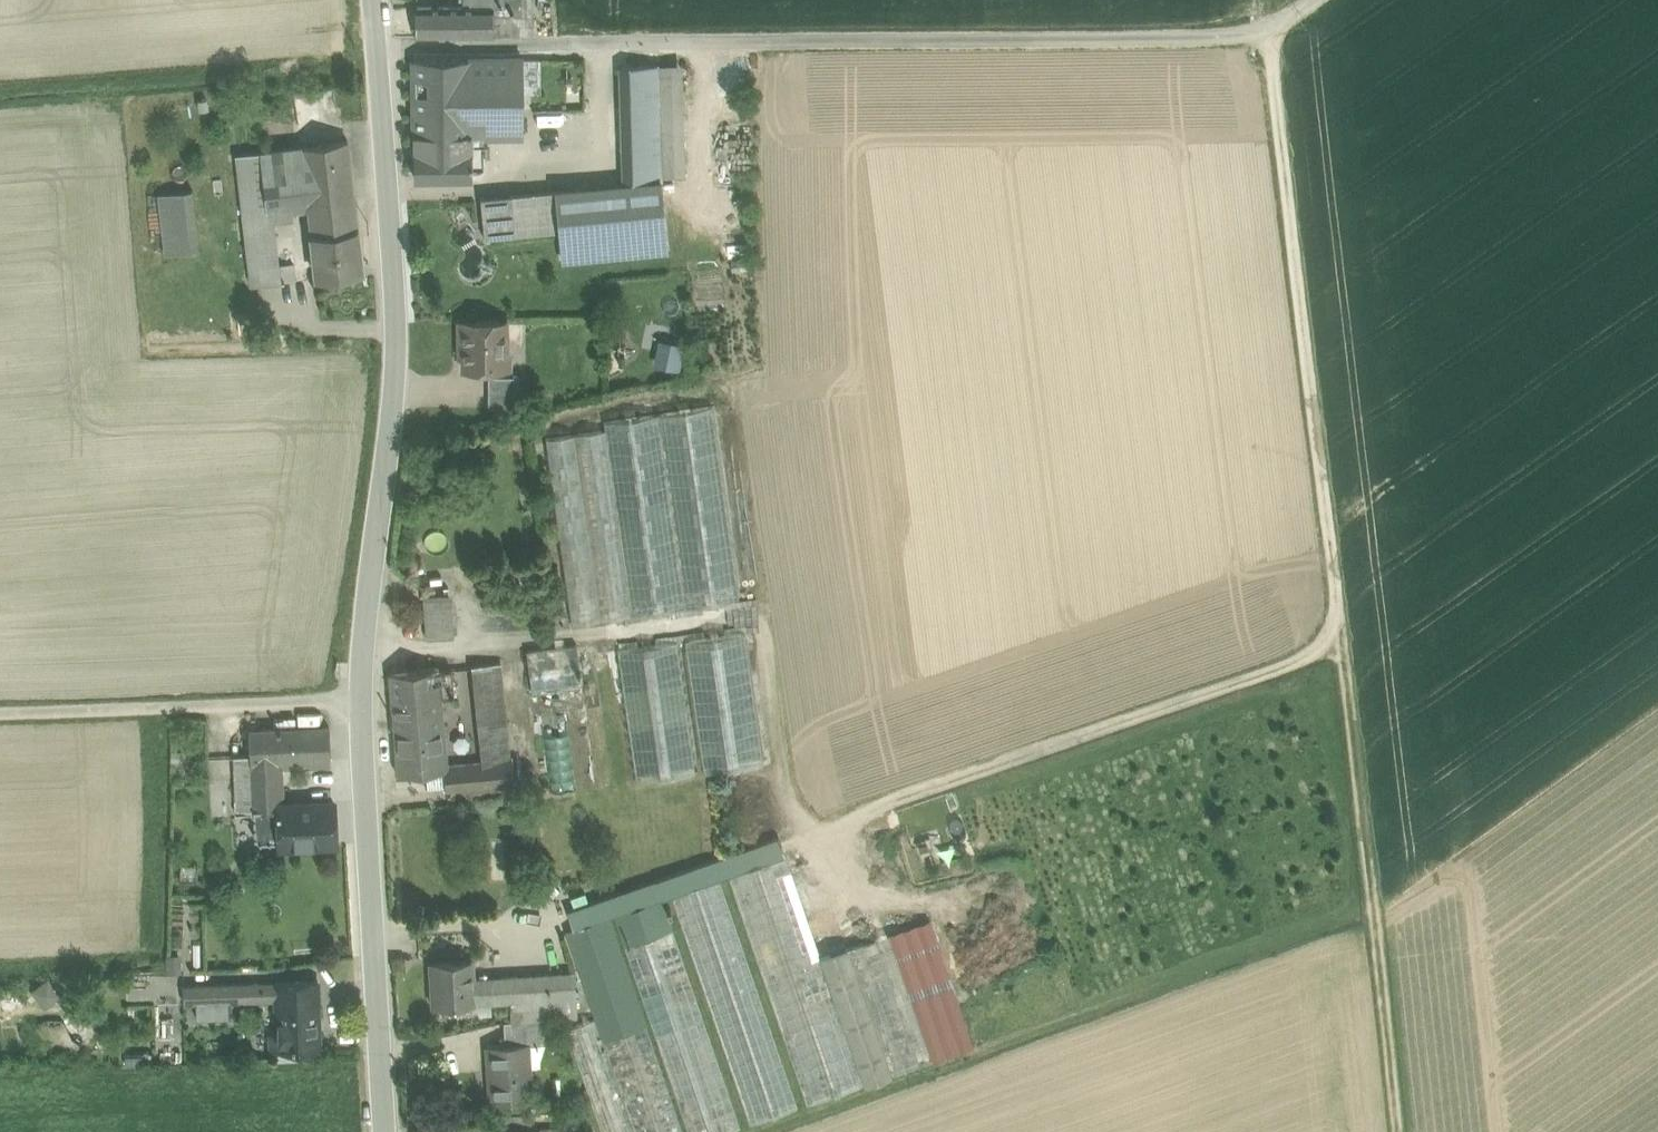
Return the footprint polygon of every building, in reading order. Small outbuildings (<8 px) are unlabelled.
[(465,7),(418,7),(417,7),(417,34),(418,34),(496,33),(496,6),(501,6),(501,0),(465,0),(465,7)] [(533,0),(501,0),(501,6),(496,6),(496,33),(534,33),(534,15),(533,15),(533,0)] [(525,57),(416,58),(416,133),(464,134),(522,134),(525,57)] [(684,62),(660,63),(663,131),(664,177),(687,177),(684,62)] [(660,63),(623,64),(626,132),(663,131),(660,63)] [(663,131),(626,132),(627,166),(625,166),(628,183),(664,179),(664,177),(663,131)] [(464,134),(416,133),(416,153),(414,153),(414,176),(471,174),(470,151),(463,151),(464,134)] [(346,140),(238,152),(244,209),(276,205),(308,202),(312,234),(355,230),(346,140)] [(628,183),(561,188),(562,228),(566,257),(672,248),(664,179),(628,183)] [(561,188),(518,192),(519,233),(562,228),(561,188)] [(190,192),(157,196),(164,254),(197,250),(190,192)] [(518,192),(486,195),(488,236),(519,233),(518,192)] [(276,205),(244,209),(252,283),(283,279),(282,266),(276,205)] [(355,230),(312,234),(314,253),(311,253),(314,275),(359,268),(355,230)] [(282,266),(283,279),(299,278),(297,265),(282,266)] [(506,352),(505,319),(459,320),(459,342),(463,342),(463,368),(500,368),(500,352),(506,352)] [(654,337),(650,363),(679,367),(683,341),(654,337)] [(520,375),(488,375),(488,406),(520,406),(520,375)] [(715,405),(605,421),(606,428),(549,436),(574,621),(739,598),(715,405)] [(449,592),(424,593),(427,637),(451,636),(449,592)] [(745,631),(686,639),(704,771),(764,763),(745,631)] [(678,640),(618,648),(636,781),(696,772),(678,640)] [(577,683),(576,643),(524,645),(525,685),(577,683)] [(503,661),(489,662),(497,759),(511,758),(503,661)] [(489,662),(472,664),(480,760),(497,759),(489,662)] [(451,666),(389,673),(398,774),(444,769),(460,767),(459,762),(451,666)] [(328,727),(247,730),(248,758),(250,758),(250,762),(279,761),(280,764),(329,762),(328,727)] [(248,758),(229,758),(231,818),(252,817),(252,811),(250,762),(250,758),(248,758)] [(513,783),(511,758),(497,759),(480,760),(459,762),(460,767),(462,786),(513,783)] [(279,761),(250,762),(252,811),(267,810),(268,816),(280,816),(280,809),(281,809),(280,764),(279,761)] [(446,787),(462,786),(460,767),(444,769),(446,787)] [(281,809),(280,809),(280,816),(268,816),(260,817),(262,846),(332,843),(331,807),(281,809)] [(779,836),(567,909),(574,928),(609,916),(614,914),(662,897),(671,894),(719,877),(728,874),(785,854),(779,836)] [(785,854),(728,874),(807,1103),(864,1084),(820,957),(785,854)] [(719,877),(671,894),(749,1123),(798,1106),(719,877)] [(662,897),(614,914),(624,944),(673,927),(668,913),(672,912),(670,906),(666,907),(662,897)] [(609,916),(574,928),(566,931),(595,1017),(635,1131),(684,1131),(609,916)] [(931,919),(848,948),(892,1074),(974,1046),(931,919)] [(624,944),(688,1131),(724,1131),(741,1126),(673,927),(624,944)] [(848,948),(847,947),(820,957),(864,1084),(892,1074),(848,948)] [(470,960),(432,962),(433,980),(430,980),(432,1006),(473,1003),(473,1002),(490,1001),(488,977),(471,978),(470,960)] [(574,971),(488,977),(490,1001),(510,999),(511,1020),(538,1018),(577,1016),(574,971)] [(30,987),(43,1005),(59,993),(47,976),(30,987)] [(317,980),(276,982),(277,1000),(276,1000),(277,1034),(270,1034),(271,1050),(278,1050),(299,1049),(320,1048),(317,980)] [(184,1003),(276,1000),(277,1000),(276,982),(184,985),(184,1003)] [(566,1027),(602,1131),(635,1131),(595,1017),(566,1027)] [(511,1020),(503,1020),(504,1034),(540,1032),(538,1018),(511,1020)] [(504,1034),(499,1034),(499,1044),(487,1045),(490,1098),(530,1095),(526,1042),(540,1041),(540,1032),(504,1034)] [(299,1049),(278,1050),(278,1060),(299,1060),(299,1049)]
